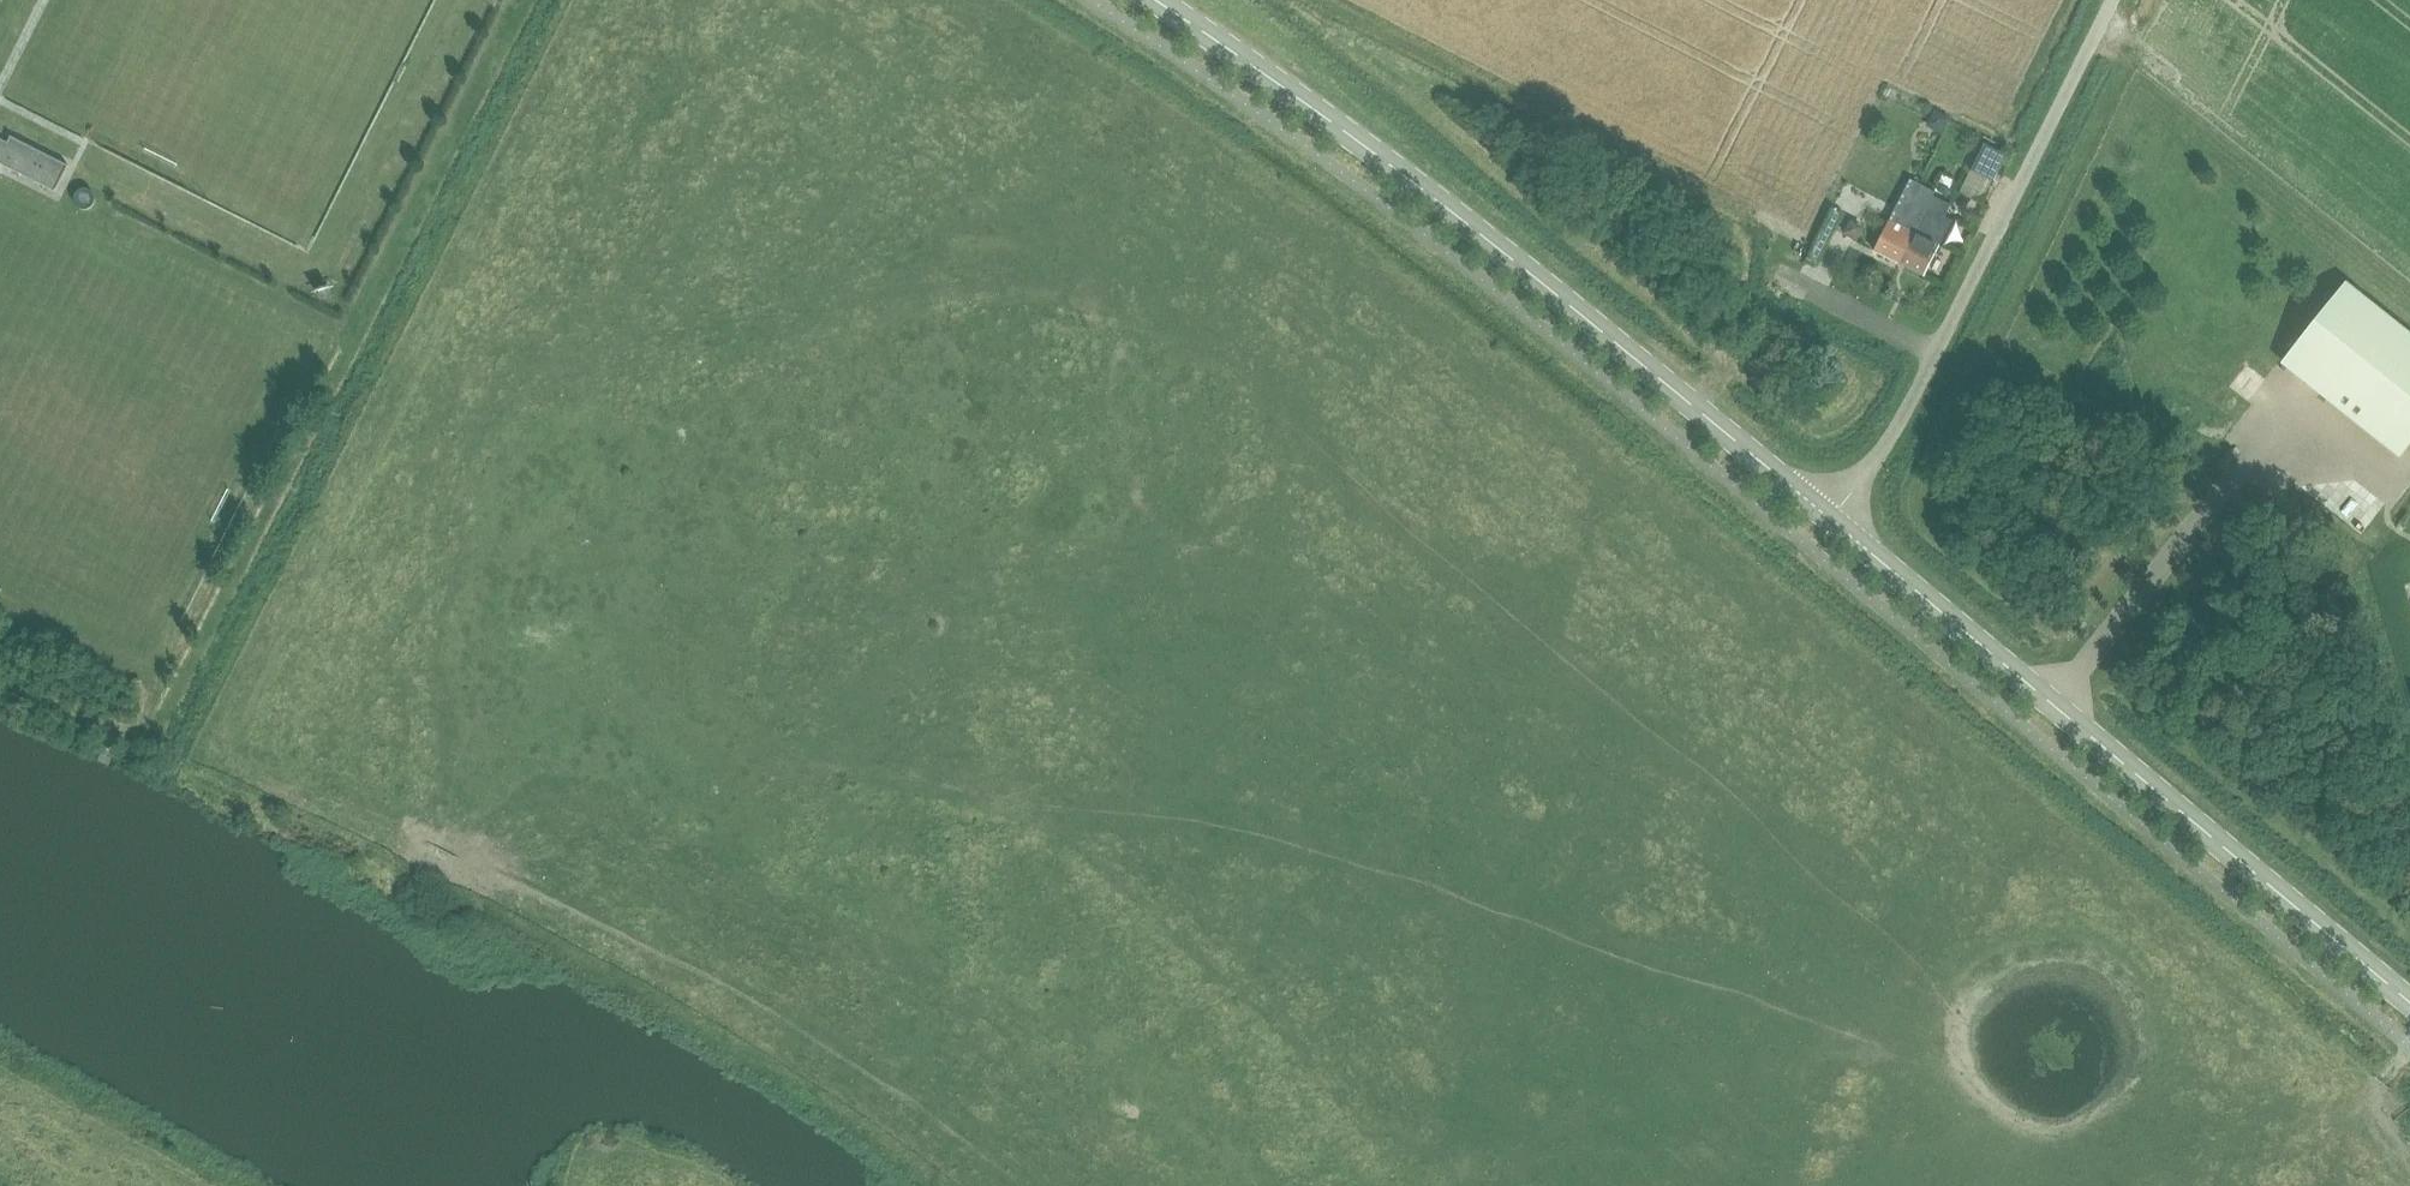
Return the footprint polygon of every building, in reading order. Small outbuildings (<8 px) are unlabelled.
[(1936,115),(1930,126),(1941,131),(1947,120),(1936,115)] [(54,192),(54,193),(55,194),(69,167),(10,137),(7,143),(0,139),(0,165),(54,192)] [(1971,171),(1992,182),(2005,156),(1984,145),(1971,171)] [(1911,180),(1876,252),(1900,264),(1933,197),(1936,192),(1911,180)] [(94,206),(96,200),(94,194),(88,190),(82,190),(76,194),(74,200),(76,206),(82,210),(88,210),(94,206)] [(1933,197),(1900,264),(1924,276),(1943,238),(1946,240),(1945,242),(1946,243),(1957,221),(1955,221),(1954,223),(1945,218),(1951,206),(1933,197)] [(1856,240),(1862,229),(1851,223),(1845,234),(1856,240)] [(2399,454),(2409,440),(2409,337),(2345,284),(2286,362),(2399,454)]
